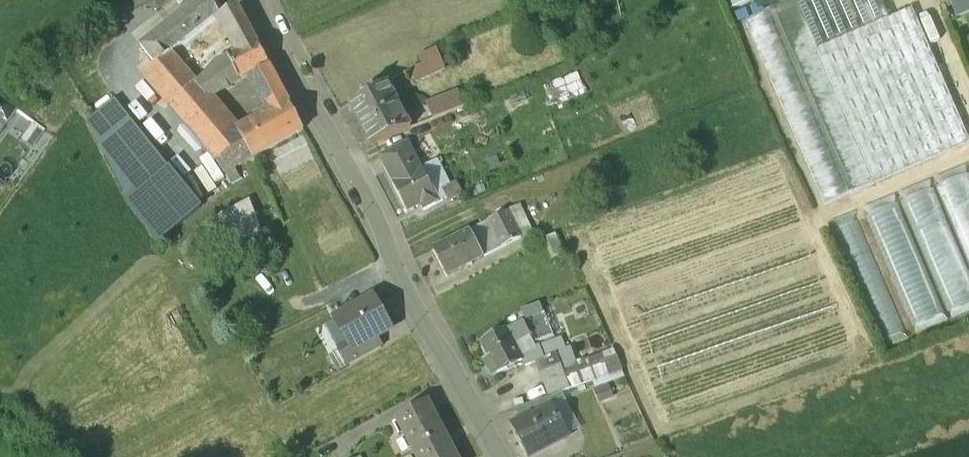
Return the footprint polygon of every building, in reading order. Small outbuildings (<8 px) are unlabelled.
[(212,96),(240,78),(229,57),(216,64),(199,83),(171,53),(219,14),(231,36),(248,27),(238,8),(234,0),(200,0),(141,47),(157,65),(144,76),(197,135),(225,173),(254,157),(240,131),(239,132),(212,96)] [(744,21),(824,205),(874,184),(794,0),(744,21)] [(968,143),(910,12),(887,21),(878,3),(884,0),(795,0),(874,184),(968,143)] [(248,27),(231,36),(240,47),(255,39),(248,27)] [(255,39),(240,47),(241,49),(229,57),(240,78),(268,64),(255,39)] [(436,51),(419,58),(422,66),(409,72),(414,83),(443,70),(436,51)] [(270,66),(251,77),(258,90),(277,80),(270,66)] [(553,81),(560,101),(588,92),(581,71),(553,81)] [(277,80),(258,90),(265,103),(284,94),(277,80)] [(389,83),(348,104),(354,114),(394,94),(389,83)] [(458,92),(427,104),(434,120),(464,108),(458,92)] [(284,94),(265,103),(271,114),(240,131),(254,157),(303,130),(284,94)] [(394,94),(354,114),(370,144),(411,129),(394,94)] [(8,122),(17,110),(0,98),(0,116),(8,122)] [(168,163),(114,99),(89,119),(129,195),(168,163)] [(43,133),(31,125),(21,140),(32,148),(43,133)] [(409,143),(380,158),(387,171),(416,156),(409,143)] [(416,156),(387,171),(408,213),(422,206),(425,212),(439,205),(436,199),(438,199),(416,156)] [(201,206),(170,169),(132,201),(157,242),(201,206)] [(954,181),(950,186),(940,186),(917,197),(913,201),(904,202),(867,217),(866,218),(839,230),(837,232),(873,327),(883,341),(968,305),(968,175),(954,181)] [(457,183),(444,189),(449,201),(462,195),(457,183)] [(249,201),(212,220),(224,253),(261,234),(249,201)] [(507,212),(521,238),(532,233),(518,206),(507,212)] [(507,212),(488,222),(501,248),(521,238),(507,212)] [(470,230),(433,249),(447,276),(484,258),(470,230)] [(374,297),(336,318),(350,343),(354,351),(377,339),(387,333),(378,318),(383,315),(374,297)] [(392,330),(383,315),(378,318),(387,333),(392,330)] [(523,323),(483,344),(498,374),(523,361),(521,358),(514,345),(530,337),(523,323)] [(377,339),(354,351),(350,343),(341,348),(350,365),(382,348),(377,339)] [(562,339),(537,348),(521,358),(523,361),(549,397),(623,371),(613,348),(577,363),(572,348),(566,350),(562,339)] [(549,397),(514,410),(520,421),(531,415),(532,419),(552,408),(552,409),(554,408),(549,397)] [(447,436),(430,403),(396,420),(414,453),(447,436)] [(532,419),(531,415),(520,421),(513,425),(527,451),(544,443),(546,447),(566,436),(552,409),(552,408),(532,419)] [(447,436),(414,453),(416,456),(458,456),(447,436)]
